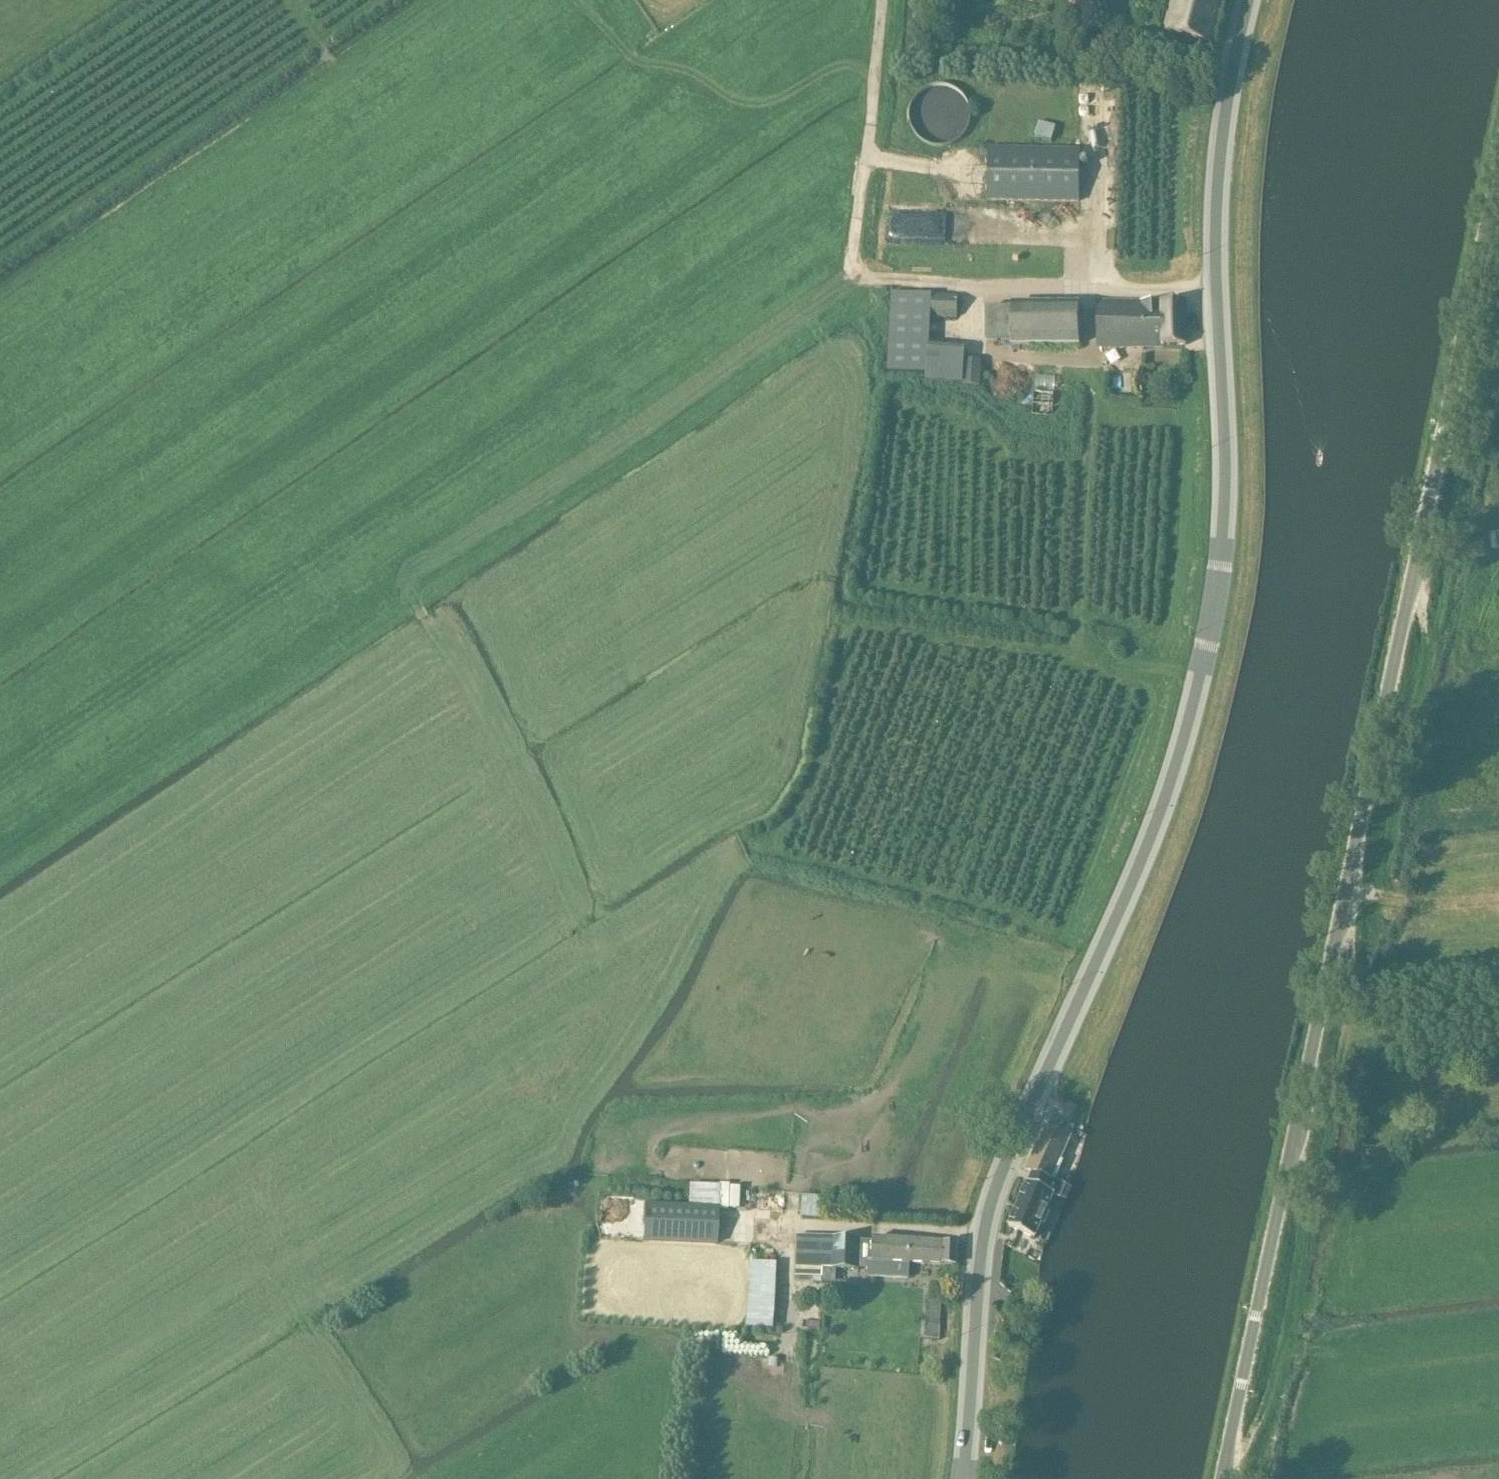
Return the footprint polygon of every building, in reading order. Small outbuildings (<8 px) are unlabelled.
[(1166,33),(1210,44),(1222,0),(1174,0),(1166,33)] [(1039,124),(1036,139),(1054,143),(1057,128),(1039,124)] [(990,149),(989,201),(1080,203),(1081,150),(990,149)] [(893,294),(889,372),(928,374),(928,381),(964,383),(963,385),(980,386),(981,361),(965,360),(965,348),(930,346),(932,318),(957,319),(959,296),(932,295),(932,296),(893,294)] [(1099,347),(1164,347),(1163,303),(1098,303),(1098,321),(1094,321),(1094,329),(1098,329),(1099,347)] [(1163,303),(1164,347),(1187,346),(1186,303),(1163,303)] [(1080,329),(1094,329),(1094,321),(1080,321),(1080,305),(1012,306),(1012,309),(987,309),(987,341),(1012,341),(1012,346),(1080,345),(1080,329)] [(1033,393),(1032,417),(1052,418),(1054,394),(1033,393)] [(1033,1172),(1055,1181),(1063,1161),(1061,1161),(1071,1138),(1046,1126),(1027,1169),(1033,1172)] [(1028,1183),(1010,1227),(1035,1238),(1042,1223),(1045,1224),(1050,1211),(1047,1210),(1053,1195),(1061,1198),(1066,1186),(1055,1181),(1033,1172),(1029,1183),(1028,1183)] [(719,1186),(718,1208),(728,1209),(729,1185),(719,1184),(719,1186)] [(1066,1186),(1061,1198),(1066,1200),(1071,1188),(1070,1187),(1066,1186)] [(805,1218),(828,1219),(829,1197),(806,1196),(805,1218)] [(645,1205),(644,1242),(716,1245),(718,1208),(645,1205)] [(859,1239),(804,1237),(798,1236),(797,1277),(822,1278),(823,1266),(858,1268),(859,1239)] [(859,1241),(858,1268),(869,1269),(868,1277),(909,1279),(910,1263),(944,1265),(957,1265),(958,1244),(874,1239),(874,1242),(859,1241)] [(778,1325),(780,1262),(752,1261),(751,1325),(778,1325)] [(926,1325),(925,1339),(939,1340),(940,1326),(926,1325)]
